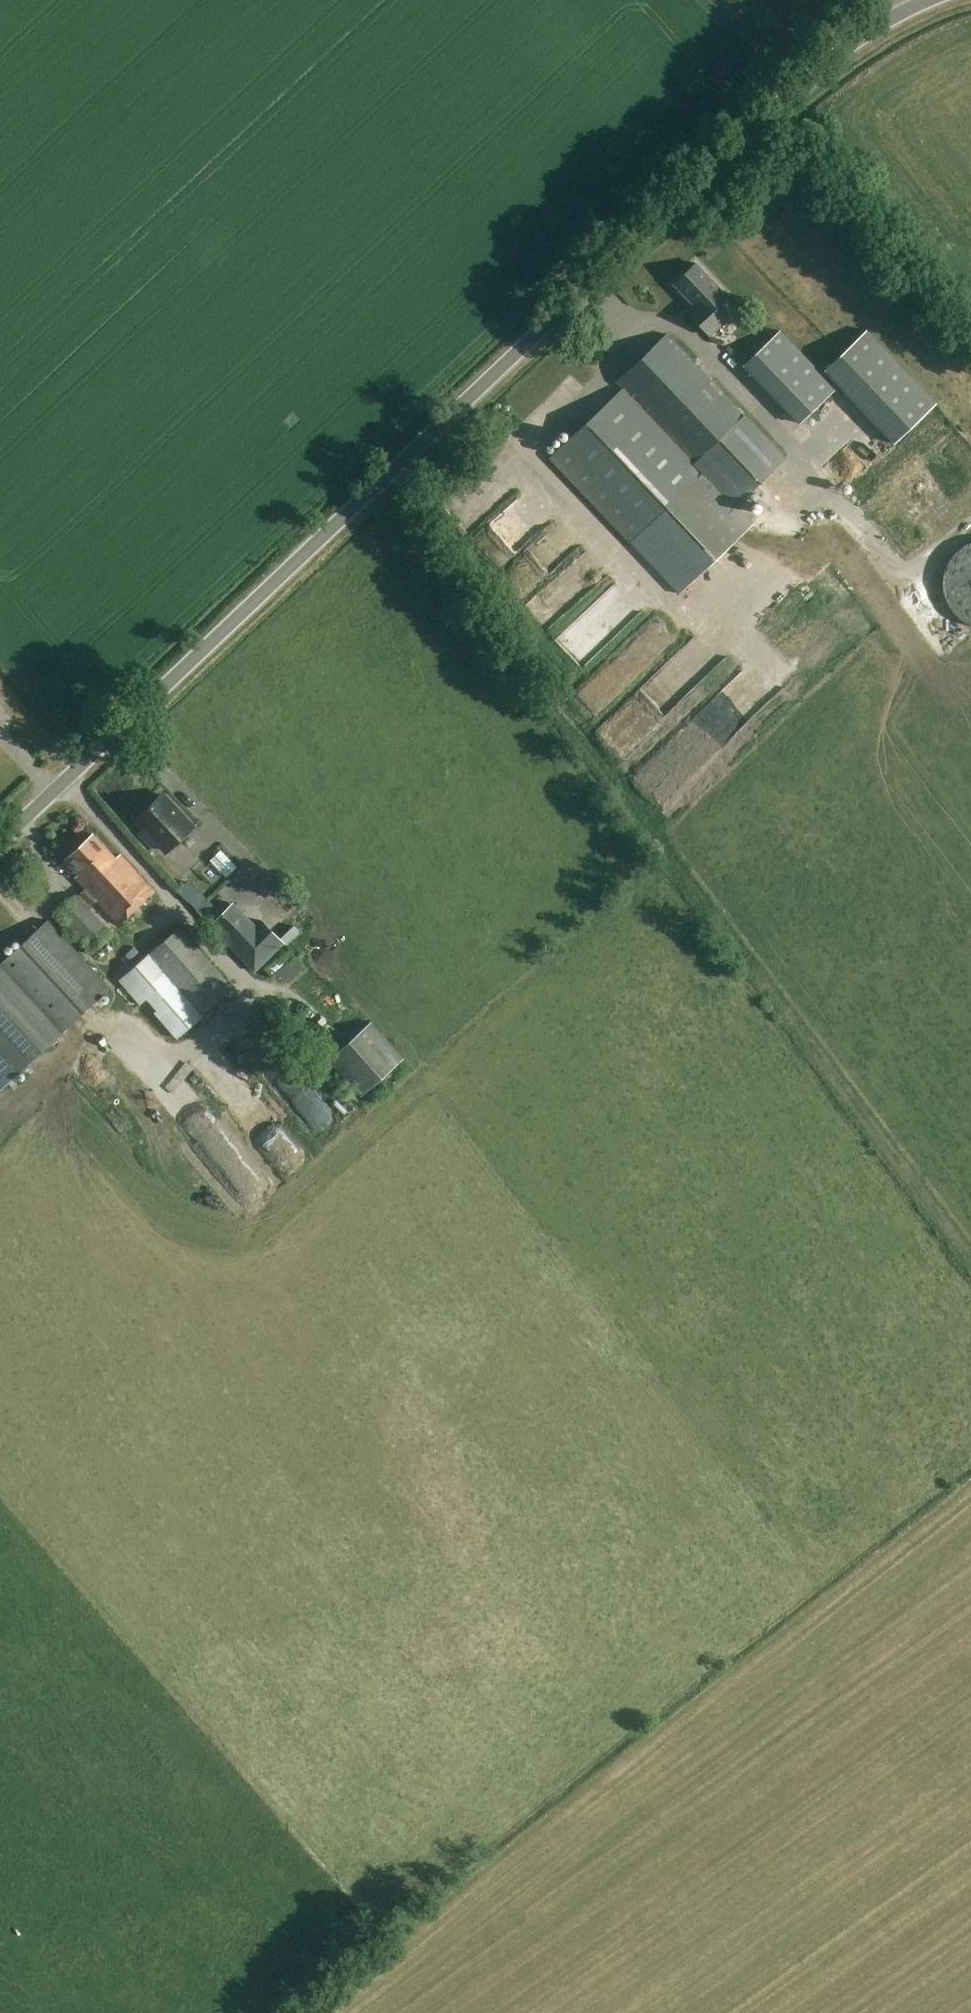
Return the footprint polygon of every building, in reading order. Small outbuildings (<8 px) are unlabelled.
[(688,312),(710,336),(729,319),(717,307),(729,296),(702,266),(677,289),(694,306),(688,312)] [(915,416),(939,402),(932,390),(910,371),(905,363),(892,351),(886,341),(871,328),(845,344),(827,364),(832,373),(856,393),(862,403),(881,420),(887,432),(895,438),(915,416)] [(837,389),(780,329),(742,365),(799,425),(837,389)] [(549,457),(631,543),(678,594),(753,523),(737,505),(787,457),(667,332),(614,382),(622,388),(549,457)] [(851,467),(868,473),(872,462),(855,456),(851,467)] [(918,482),(913,494),(926,500),(932,488),(918,482)] [(943,584),(944,592),(946,600),(950,607),(955,614),(961,620),(968,624),(970,625),(970,542),(968,543),(961,547),(955,553),(950,560),(946,567),(944,575),(943,584)] [(140,831),(153,846),(155,844),(153,842),(156,839),(167,851),(192,827),(161,794),(136,818),(144,827),(140,831)] [(78,873),(73,877),(83,888),(58,911),(92,949),(112,931),(90,908),(97,901),(118,924),(156,890),(121,852),(116,856),(93,832),(64,859),(78,873)] [(255,971),(284,943),(261,920),(256,926),(234,903),(210,925),(255,971)] [(14,1077),(112,986),(50,919),(0,965),(0,1090),(14,1077)] [(234,987),(180,925),(119,979),(138,1000),(167,973),(203,1015),(234,987)] [(370,1021),(327,1059),(359,1096),(402,1059),(370,1021)]
